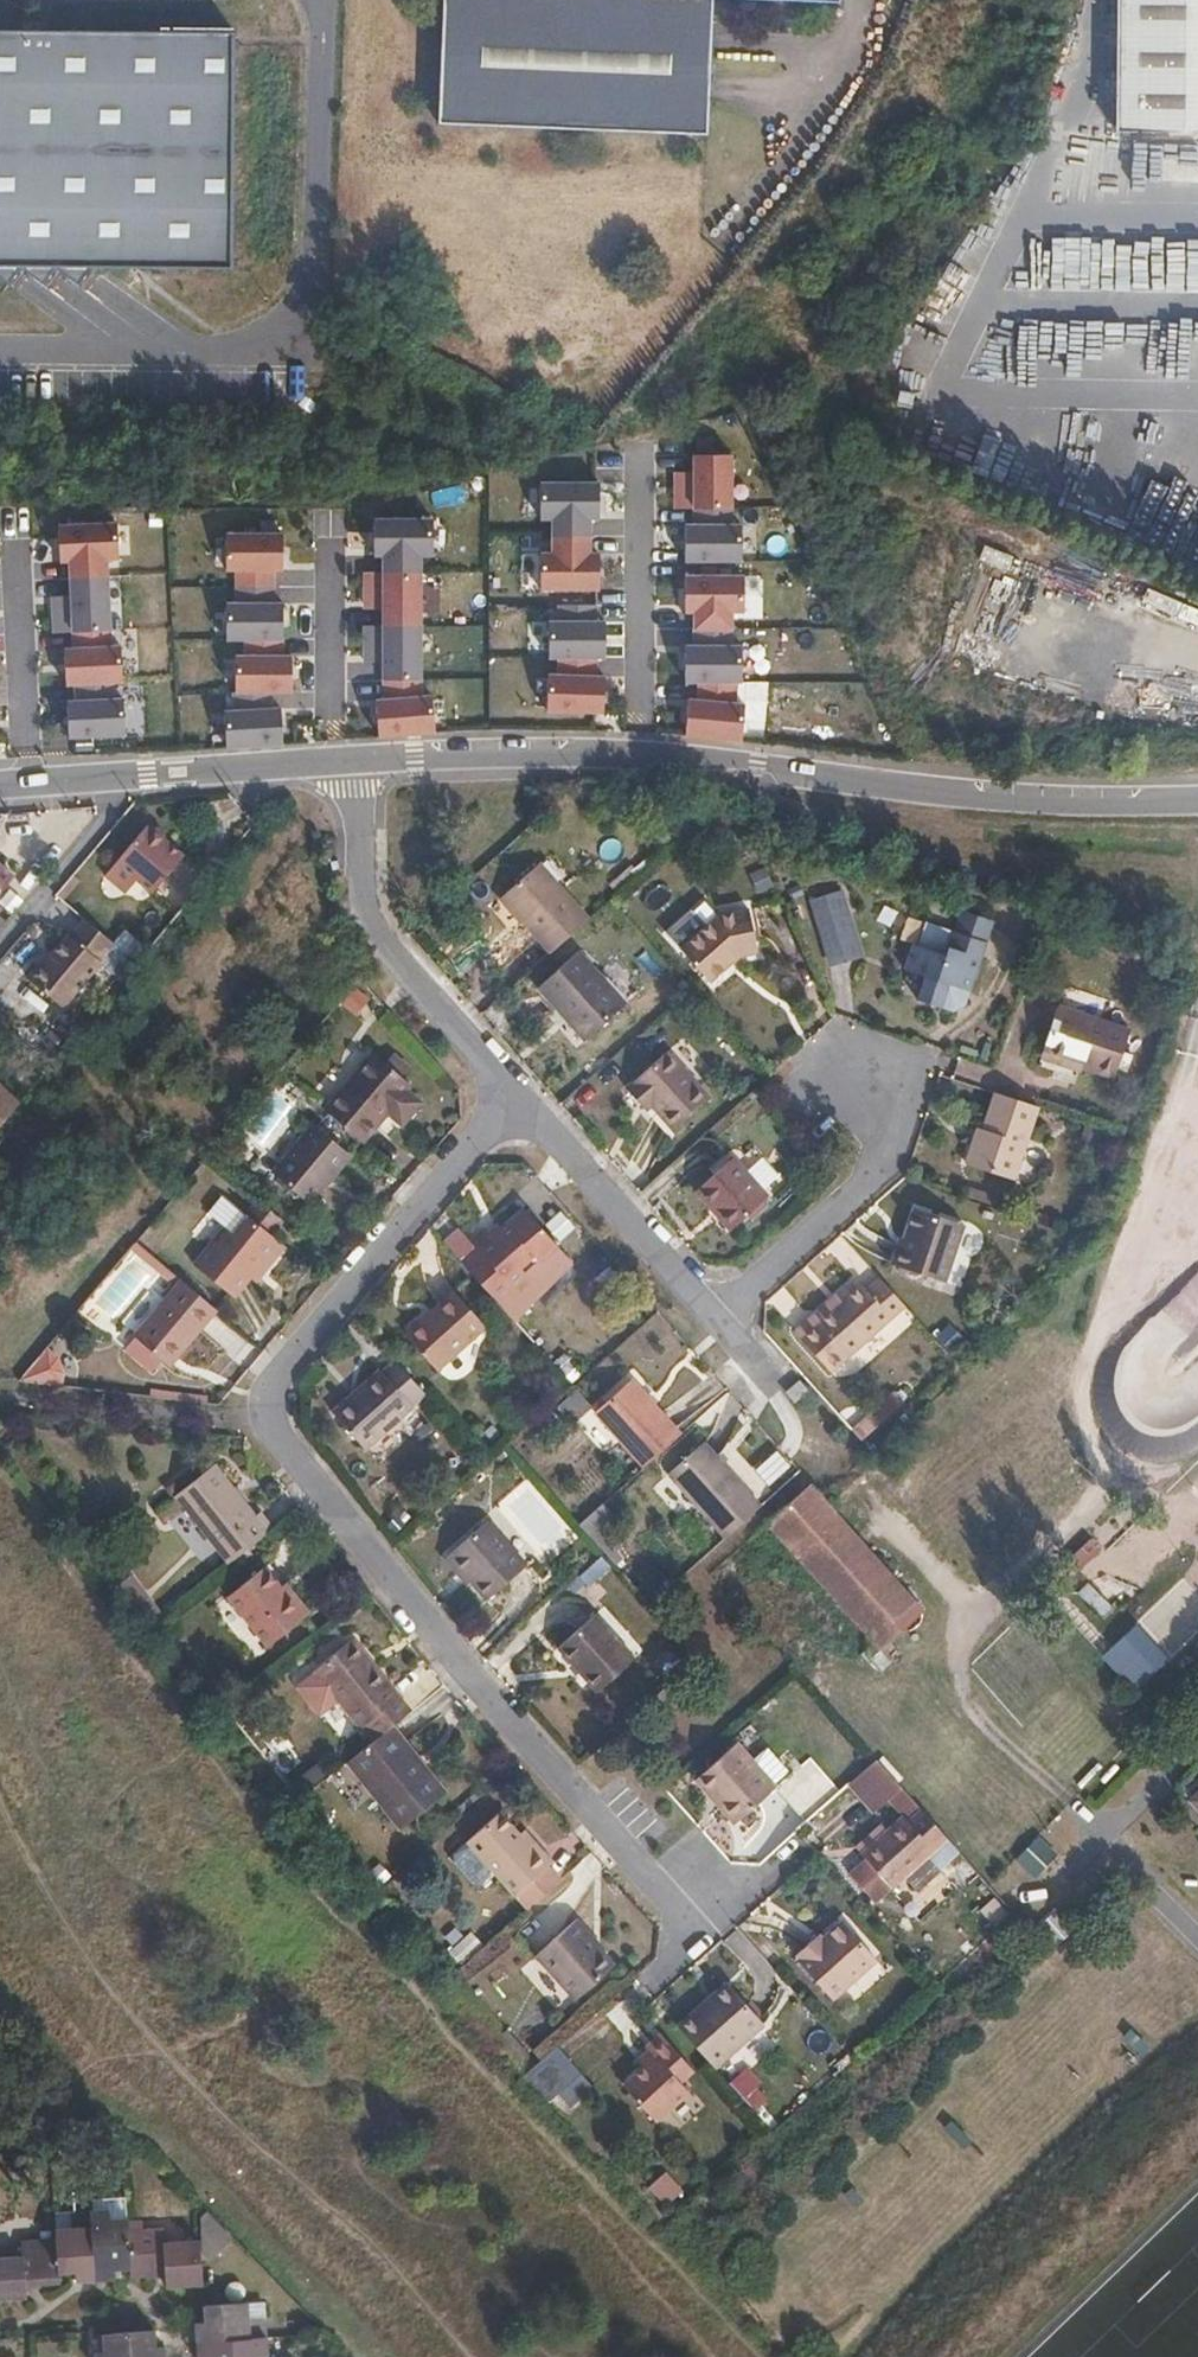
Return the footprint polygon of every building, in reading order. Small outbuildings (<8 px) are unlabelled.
[(435,122),(697,131),(704,0),(439,0),(435,122)] [(1114,133),(1197,134),(1197,0),(1115,0),(1114,133)] [(7,285),(25,268),(42,285),(59,268),(77,286),(90,269),(231,270),(233,46),(0,32),(0,280),(7,285)] [(1084,288),(1084,236),(1050,236),(1051,288),(1084,288)] [(1138,238),(1135,286),(1183,288),(1186,241),(1138,238)] [(679,509),(696,509),(733,509),(733,456),(696,456),(696,473),(679,473),(679,509)] [(596,520),(596,484),(537,484),(537,520),(549,520),(549,537),(587,537),(587,520),(596,520)] [(733,509),(696,509),(696,526),(687,526),(687,562),(743,562),(743,526),(733,526),(733,509)] [(383,556),(383,573),(418,573),(418,556),(430,556),(430,520),(374,520),(374,556),(383,556)] [(70,562),(71,579),(109,577),(108,560),(118,559),(116,523),(60,526),(61,562),(70,562)] [(282,534),(226,534),(226,571),(236,571),(236,587),(274,587),(273,571),(282,571),(282,534)] [(587,537),(549,537),(549,554),(537,554),(537,590),(596,590),(596,554),(587,554),(587,537)] [(418,573),(383,573),(366,573),(366,609),(383,609),(383,627),(419,627),(418,573)] [(57,633),(74,632),(112,631),(109,577),(71,579),(72,596),(55,597),(57,633)] [(745,577),(687,577),(687,613),(696,613),(696,630),(733,630),(733,613),(745,613),(745,577)] [(274,587),(236,587),(236,604),(226,604),(226,640),(245,640),(282,640),(282,604),(273,604),(274,587)] [(383,627),(366,627),(366,663),(383,663),(383,680),(419,680),(419,627),(383,627)] [(733,630),(696,630),(696,647),(687,647),(687,683),(696,683),(738,683),(743,683),(743,647),(733,647),(733,630)] [(112,631),(74,632),(75,649),(66,649),(67,686),(76,685),(114,683),(124,683),(122,647),(112,647),(112,631)] [(282,657),(282,640),(245,640),(245,657),(235,657),(235,693),(271,693),(292,693),(291,657),(282,657)] [(600,659),(562,658),(561,676),(552,676),(550,712),(607,714),(608,678),(599,677),(600,659)] [(420,697),(419,680),(383,680),(384,700),(375,701),(378,737),(432,733),(429,697),(420,697)] [(114,683),(76,685),(77,702),(68,702),(70,738),(126,735),(125,699),(115,700),(114,683)] [(738,683),(696,683),(694,700),(685,699),(681,736),(742,741),(746,705),(736,704),(738,683)] [(272,709),(271,693),(235,693),(232,693),(234,712),(225,712),(228,750),(284,745),(281,709),(272,709)] [(132,880),(149,895),(179,859),(160,842),(160,836),(151,829),(142,827),(111,863),(130,879),(132,880)] [(130,879),(111,863),(99,877),(120,894),(132,880),(130,879)] [(502,897),(551,953),(589,920),(540,864),(502,897)] [(0,865),(0,890),(12,875),(0,865)] [(837,890),(809,899),(820,934),(849,925),(837,890)] [(995,921),(961,909),(954,929),(988,941),(995,921)] [(720,915),(681,950),(712,984),(741,960),(761,955),(752,912),(720,915)] [(97,959),(111,942),(82,920),(67,937),(63,935),(39,965),(35,963),(22,981),(61,1011),(101,963),(97,959)] [(849,925),(820,934),(830,965),(859,956),(849,925)] [(926,972),(917,995),(944,1004),(951,983),(970,991),(988,941),(954,929),(946,952),(913,940),(905,965),(926,972)] [(540,989),(563,1016),(568,1011),(589,1036),(626,1003),(582,952),(540,989)] [(1059,1002),(1043,1052),(1115,1076),(1132,1027),(1059,1002)] [(568,1011),(563,1016),(585,1040),(589,1036),(568,1011)] [(627,1090),(641,1106),(648,1100),(654,1108),(674,1130),(711,1098),(670,1051),(627,1090)] [(346,1085),(323,1112),(363,1146),(389,1116),(399,1125),(410,1123),(421,1109),(421,1099),(410,1090),(414,1085),(373,1052),(359,1069),(358,1076),(351,1084),(346,1085)] [(0,1082),(0,1127),(22,1101),(0,1082)] [(1040,1105),(997,1091),(985,1128),(981,1138),(976,1136),(967,1164),(1015,1180),(1040,1105)] [(648,1100),(641,1106),(648,1114),(654,1108),(648,1100)] [(981,1138),(985,1128),(980,1126),(976,1136),(981,1138)] [(271,1175),(304,1205),(327,1178),(331,1181),(349,1160),(310,1128),(271,1175)] [(695,1192),(712,1211),(717,1207),(734,1227),(768,1198),(733,1158),(695,1192)] [(327,1178),(304,1205),(308,1208),(331,1181),(327,1178)] [(284,1225),(262,1207),(249,1221),(271,1238),(284,1225)] [(717,1207),(712,1211),(730,1231),(734,1227),(717,1207)] [(476,1250),(460,1265),(504,1314),(521,1298),(515,1291),(529,1278),(526,1274),(521,1268),(536,1256),(540,1262),(558,1246),(525,1208),(494,1236),(487,1229),(470,1243),(476,1250)] [(898,1245),(892,1266),(945,1283),(965,1224),(914,1208),(902,1246),(898,1245)] [(271,1238),(249,1221),(241,1214),(195,1269),(236,1303),(253,1282),(282,1248),(271,1238)] [(282,1248),(253,1282),(259,1288),(288,1253),(282,1248)] [(526,1274),(540,1262),(536,1256),(521,1268),(526,1274)] [(831,1372),(905,1307),(881,1279),(867,1290),(860,1282),(815,1322),(809,1315),(793,1330),(831,1372)] [(219,1314),(182,1284),(136,1339),(166,1364),(187,1340),(192,1346),(219,1314)] [(454,1294),(406,1336),(437,1372),(486,1330),(454,1294)] [(187,1340),(166,1364),(172,1369),(192,1346),(187,1340)] [(23,1372),(45,1389),(66,1364),(44,1346),(23,1372)] [(409,1406),(422,1395),(393,1362),(381,1372),(374,1369),(355,1387),(360,1394),(335,1415),(364,1449),(410,1409),(409,1406)] [(595,1414),(644,1469),(681,1436),(633,1381),(595,1414)] [(797,1383),(785,1394),(793,1402),(795,1404),(806,1393),(797,1383)] [(331,1410),(335,1415),(360,1394),(355,1387),(331,1410)] [(571,1391),(557,1404),(571,1419),(585,1406),(571,1391)] [(875,1412),(858,1428),(865,1436),(882,1420),(875,1412)] [(671,1478),(726,1541),(740,1528),(762,1509),(707,1446),(671,1478)] [(178,1494),(231,1564),(274,1530),(262,1513),(258,1516),(216,1464),(178,1494)] [(810,1488),(768,1525),(880,1650),(923,1613),(810,1488)] [(487,1521),(450,1554),(488,1597),(525,1566),(487,1521)] [(574,1595),(606,1568),(597,1557),(565,1584),(574,1595)] [(285,1595),(279,1587),(264,1568),(228,1598),(265,1646),(308,1613),(291,1590),(285,1595)] [(162,1618),(132,1576),(116,1588),(146,1629),(162,1618)] [(1128,1696),(1197,1635),(1197,1594),(1183,1576),(1093,1656),(1128,1696)] [(286,1583),(279,1587),(285,1595),(291,1590),(286,1583)] [(546,1639),(575,1627),(562,1598),(534,1610),(546,1639)] [(596,1613),(558,1647),(597,1692),(635,1659),(596,1613)] [(356,1638),(350,1642),(370,1667),(376,1662),(356,1638)] [(375,1739),(395,1724),(408,1713),(386,1687),(392,1682),(376,1662),(370,1667),(350,1642),(315,1669),(362,1729),(365,1726),(375,1739)] [(408,1713),(413,1708),(392,1682),(386,1687),(408,1713)] [(375,1739),(349,1761),(406,1830),(450,1792),(395,1724),(375,1739)] [(696,1778),(710,1793),(717,1787),(742,1815),(777,1784),(773,1780),(753,1758),(737,1740),(696,1778)] [(769,1745),(753,1758),(773,1780),(789,1768),(769,1745)] [(291,1779),(300,1793),(325,1775),(316,1762),(291,1779)] [(717,1787),(710,1793),(735,1822),(742,1815),(717,1787)] [(1188,1800),(1197,1810),(1197,1791),(1188,1800)] [(903,1898),(958,1848),(919,1805),(906,1817),(902,1812),(859,1850),(903,1898)] [(540,1851),(524,1833),(505,1811),(471,1840),(529,1908),(564,1877),(553,1864),(557,1860),(545,1846),(540,1851)] [(530,1828),(524,1833),(540,1851),(545,1846),(530,1828)] [(1034,1836),(1012,1861),(1033,1880),(1055,1854),(1034,1836)] [(516,1934),(530,1951),(574,1913),(560,1897),(516,1934)] [(990,1898),(977,1912),(994,1927),(1006,1913),(990,1898)] [(578,1915),(534,1952),(572,1997),(611,1963),(586,1933),(589,1931),(578,1915)] [(814,1941),(810,1935),(795,1949),(800,1954),(795,1958),(830,1997),(875,1958),(840,1917),(820,1935),(814,1941)] [(816,1930),(810,1935),(814,1941),(820,1935),(816,1930)] [(707,2010),(731,1989),(726,1984),(703,2005),(707,2010)] [(678,2026),(716,2067),(763,2025),(731,1989),(707,2010),(703,2005),(678,2026)] [(656,2058),(643,2070),(624,2087),(655,2123),(689,2093),(681,2083),(693,2071),(662,2034),(646,2047),(651,2051),(656,2058)] [(568,2103),(588,2085),(553,2047),(520,2078),(544,2104),(557,2091),(568,2103)] [(637,2063),(643,2070),(656,2058),(651,2051),(637,2063)] [(746,2109),(766,2096),(746,2066),(726,2079),(746,2109)] [(669,2173),(644,2183),(655,2208),(679,2197),(669,2173)] [(92,2211),(111,2210),(111,2219),(126,2218),(125,2199),(92,2202),(92,2211)] [(95,2271),(96,2281),(115,2279),(115,2270),(129,2269),(127,2231),(126,2218),(111,2219),(111,2210),(92,2211),(91,2211),(92,2226),(95,2271)] [(72,2212),(73,2227),(92,2226),(91,2211),(72,2212)] [(57,2237),(60,2274),(75,2273),(95,2271),(92,2226),(73,2227),(57,2228),(57,2237)] [(127,2231),(129,2269),(130,2278),(165,2276),(166,2287),(203,2285),(200,2240),(163,2243),(162,2228),(127,2231)] [(60,2274),(57,2237),(23,2239),(24,2257),(0,2259),(0,2300),(26,2298),(25,2286),(60,2284),(60,2274)] [(95,2271),(75,2273),(76,2282),(96,2281),(95,2271)] [(204,2307),(205,2323),(207,2342),(251,2340),(268,2338),(267,2320),(250,2321),(249,2305),(249,2304),(204,2307)] [(266,2304),(249,2305),(250,2321),(267,2320),(266,2304)] [(207,2342),(205,2323),(195,2324),(196,2343),(207,2342)] [(96,2356),(165,2356),(165,2346),(155,2347),(154,2331),(104,2334),(105,2351),(96,2351),(96,2356)] [(196,2343),(197,2356),(260,2356),(270,2356),(268,2338),(251,2340),(207,2342),(196,2343)]
